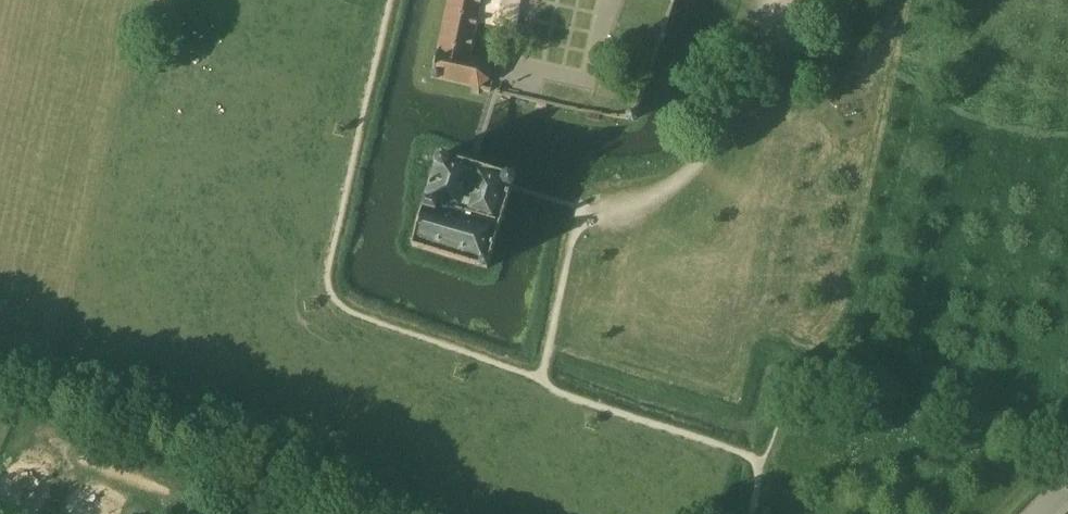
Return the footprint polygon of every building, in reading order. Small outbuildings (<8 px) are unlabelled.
[(433,71),(432,71),(431,76),(434,80),(439,81),(440,80),(479,88),(490,80),(493,70),(487,59),(470,56),(482,0),(448,0),(433,71)] [(634,122),(637,120),(638,116),(636,112),(632,111),(627,113),(626,118),(629,122),(634,122)] [(513,187),(516,185),(518,179),(515,174),(508,173),(506,174),(477,165),(447,156),(444,154),(440,155),(437,158),(437,162),(413,246),(481,267),(484,270),(488,270),(491,265),(490,261),(489,261),(512,189),(513,187)]
